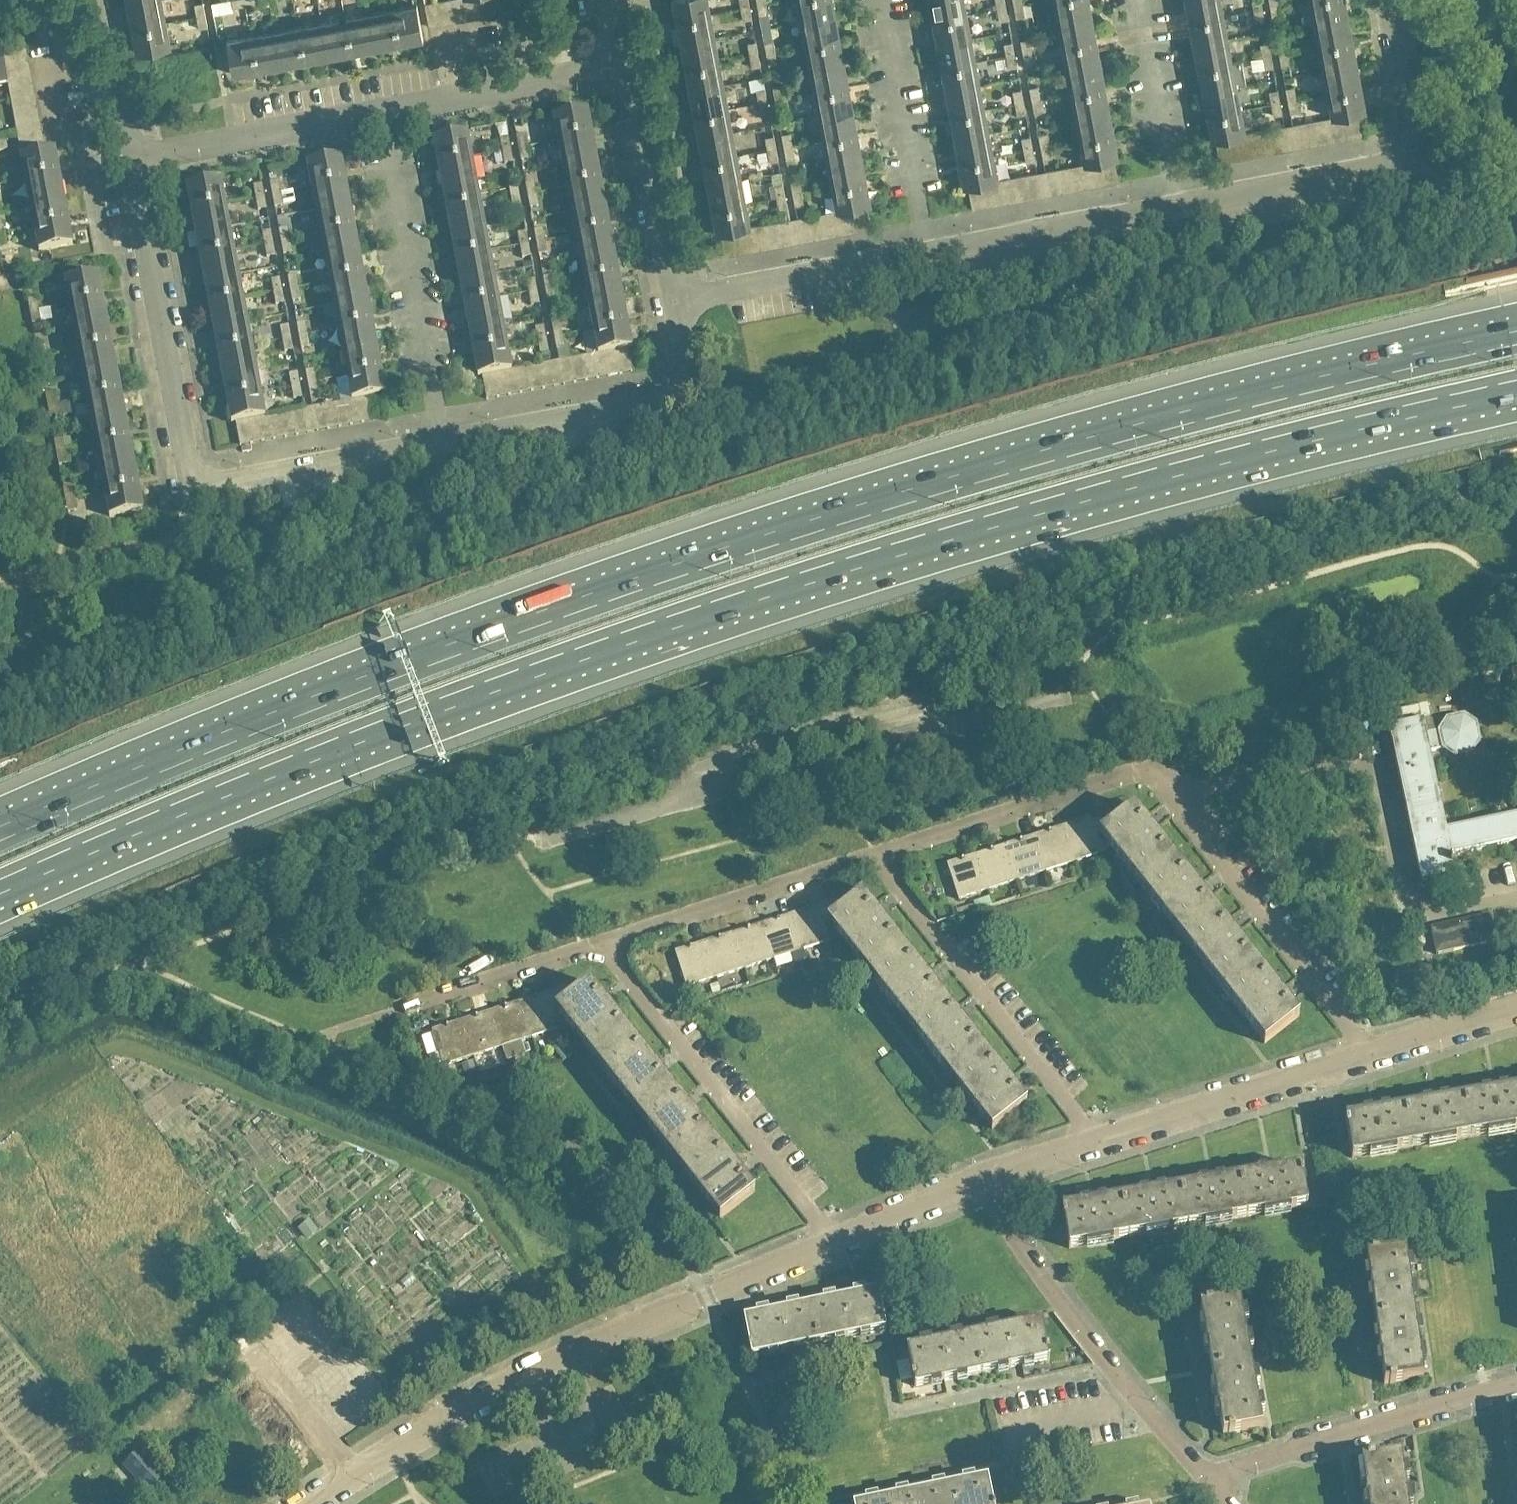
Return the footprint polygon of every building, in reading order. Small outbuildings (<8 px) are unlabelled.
[(161,0),(154,0),(127,5),(132,29),(165,23),(161,0)] [(243,0),(230,0),(232,8),(244,6),(243,0)] [(447,0),(443,0),(435,2),(440,25),(451,23),(447,0)] [(459,0),(447,0),(451,23),(463,21),(459,0)] [(471,0),(459,0),(463,21),(474,19),(471,0)] [(483,0),(471,0),(474,19),(486,17),(483,0)] [(497,0),(483,0),(486,17),(499,14),(500,14),(497,0)] [(676,20),(710,13),(707,0),(672,0),(676,20)] [(832,0),(797,0),(801,21),(835,15),(832,0)] [(933,21),(941,20),(966,15),(963,0),(929,0),(933,21)] [(1004,0),(995,0),(997,9),(1005,8),(1004,0)] [(1088,0),(1053,0),(1057,22),(1091,16),(1088,0)] [(1189,22),(1223,16),(1220,0),(1185,0),(1189,22)] [(1260,0),(1251,0),(1253,10),(1262,8),(1260,0)] [(1344,0),(1309,0),(1313,24),(1347,17),(1344,0)] [(440,25),(435,2),(424,4),(428,28),(440,25)] [(205,15),(202,3),(194,4),(196,17),(205,15)] [(769,16),(766,3),(757,5),(759,18),(769,16)] [(422,39),(416,5),(391,9),(398,43),(422,39)] [(1025,17),(1022,5),(1013,6),(1016,19),(1025,17)] [(1280,18),(1278,5),(1269,7),(1272,19),(1280,18)] [(751,19),(749,6),(740,8),(742,21),(751,19)] [(1007,20),(1005,8),(997,9),(999,22),(1007,20)] [(1264,21),(1262,8),(1253,10),(1255,22),(1264,21)] [(398,43),(391,9),(368,14),(375,48),(398,43)] [(710,13),(676,20),(680,44),(714,37),(710,13)] [(375,48),(368,14),(344,18),(351,52),(375,48)] [(207,28),(205,15),(196,17),(199,30),(207,28)] [(801,21),(805,42),(805,44),(839,38),(835,15),(801,21)] [(933,21),(937,42),(937,45),(970,39),(966,15),(941,20),(933,21)] [(1095,40),(1091,16),(1057,22),(1061,42),(1061,46),(1084,42),(1095,40)] [(1227,40),(1223,16),(1189,22),(1192,42),(1193,46),(1215,42),(1227,40)] [(1352,41),(1347,17),(1313,24),(1318,47),(1344,42),(1352,41)] [(351,52),(344,18),(321,23),(327,57),(351,52)] [(169,42),(165,23),(132,29),(136,54),(170,47),(169,42)] [(300,42),(304,61),(327,57),(321,23),(297,27),(300,42)] [(304,61),(300,42),(297,27),(274,32),(276,42),(280,65),(304,61)] [(280,65),(276,42),(274,32),(250,36),(251,42),(257,70),(280,65)] [(226,41),(226,42),(232,74),(257,70),(251,42),(250,36),(226,41)] [(680,44),(685,68),(719,61),(714,37),(680,44)] [(775,53),(773,42),(773,38),(764,40),(764,42),(766,53),(775,53)] [(839,38),(805,44),(810,68),(844,62),(839,38)] [(975,63),(971,42),(970,39),(937,45),(941,69),(975,63)] [(1031,53),(1029,42),(1029,39),(1019,41),(1022,54),(1031,53)] [(1066,69),(1100,63),(1095,40),(1084,42),(1061,46),(1066,69)] [(1215,42),(1193,46),(1198,70),(1231,63),(1227,40),(1215,42)] [(1287,54),(1285,42),(1285,40),(1276,41),(1279,54),(1287,54)] [(758,54),(756,42),(756,41),(747,43),(749,55),(758,54)] [(1356,64),(1352,42),(1352,41),(1344,42),(1318,47),(1322,71),(1356,64)] [(1014,55),(1012,43),(1003,45),(1006,57),(1014,55)] [(1271,56),(1268,43),(1260,45),(1262,57),(1271,56)] [(28,61),(26,51),(26,50),(2,54),(5,66),(28,61)] [(777,63),(775,53),(766,53),(768,65),(777,63)] [(1033,64),(1031,53),(1022,54),(1025,66),(1033,64)] [(760,66),(758,54),(749,55),(751,68),(760,66)] [(1290,65),(1287,54),(1279,54),(1281,67),(1290,65)] [(1017,67),(1014,55),(1006,57),(1008,69),(1017,67)] [(1273,68),(1271,56),(1262,57),(1264,70),(1273,68)] [(30,73),(28,61),(5,66),(7,77),(30,73)] [(685,68),(689,91),(723,85),(719,61),(685,68)] [(810,68),(814,92),(848,86),(844,62),(810,68)] [(941,69),(946,92),(979,86),(975,63),(941,69)] [(1066,70),(1070,93),(1104,87),(1100,63),(1066,69),(1066,70)] [(1236,87),(1231,63),(1198,70),(1202,93),(1236,87)] [(1327,94),(1361,88),(1356,64),(1322,71),(1327,94)] [(32,84),(30,73),(7,77),(8,84),(7,85),(8,89),(32,84)] [(34,96),(32,84),(8,89),(10,100),(34,96)] [(727,108),(723,85),(689,91),(694,115),(727,108)] [(784,98),(781,86),(772,87),(775,100),(784,98)] [(814,92),(818,116),(852,109),(848,86),(814,92)] [(946,92),(950,116),(984,110),(979,86),(946,92)] [(1040,99),(1038,87),(1029,88),(1031,101),(1040,99)] [(1104,87),(1070,93),(1070,94),(1075,117),(1109,111),(1104,87)] [(1207,117),(1240,110),(1236,87),(1202,93),(1207,117)] [(1296,100),(1294,87),(1285,89),(1288,101),(1296,100)] [(1365,112),(1361,88),(1327,94),(1331,118),(1338,117),(1350,115),(1361,113),(1365,112)] [(767,101),(764,89),(756,90),(758,103),(767,101)] [(1023,102),(1021,90),(1012,92),(1014,104),(1023,102)] [(1280,103),(1277,90),(1268,92),(1271,105),(1280,103)] [(37,107),(34,96),(10,100),(12,112),(37,107)] [(786,110),(784,98),(775,100),(777,112),(786,110)] [(1042,112),(1040,99),(1031,101),(1034,113),(1042,112)] [(1298,112),(1296,100),(1288,101),(1290,114),(1298,112)] [(769,113),(767,101),(758,103),(760,115),(769,113)] [(1026,115),(1023,102),(1014,104),(1017,117),(1026,115)] [(1282,116),(1280,103),(1271,105),(1273,117),(1282,116)] [(39,119),(37,107),(12,112),(14,124),(39,119)] [(694,115),(698,138),(732,132),(727,108),(694,115)] [(587,112),(587,109),(553,115),(554,119),(558,140),(592,134),(587,112)] [(818,116),(823,139),(857,133),(852,109),(818,116)] [(950,116),(955,140),(988,133),(984,110),(950,116)] [(1245,134),(1240,110),(1207,117),(1211,141),(1215,140),(1226,138),(1238,136),(1245,134)] [(1079,141),(1113,134),(1109,111),(1075,117),(1079,141)] [(1365,136),(1361,113),(1350,115),(1354,139),(1365,136)] [(1354,139),(1350,115),(1338,117),(1342,141),(1354,139)] [(1342,141),(1338,117),(1331,118),(1326,119),(1331,143),(1342,141)] [(41,130),(39,119),(14,124),(17,135),(41,130)] [(1331,143),(1326,119),(1315,121),(1319,145),(1331,143)] [(1319,145),(1315,121),(1304,123),(1308,147),(1319,145)] [(1308,147),(1304,123),(1292,125),(1297,149),(1308,147)] [(1289,151),(1284,127),(1273,129),(1277,153),(1289,151)] [(1277,153),(1273,129),(1261,131),(1266,155),(1277,153)] [(43,142),(41,130),(17,135),(19,147),(43,142)] [(1266,155),(1261,131),(1250,134),(1254,157),(1266,155)] [(437,163),(471,156),(467,134),(467,132),(433,138),(433,141),(437,163)] [(698,138),(702,162),(736,155),(732,132),(698,138)] [(527,146),(525,133),(516,135),(519,148),(527,146)] [(792,145),(790,133),(781,134),(783,147),(792,145)] [(857,133),(823,139),(827,163),(861,157),(857,133)] [(993,157),(988,133),(955,140),(959,163),(993,157)] [(562,164),(596,157),(592,134),(558,140),(562,164)] [(1049,146),(1046,134),(1038,135),(1040,148),(1049,146)] [(1118,159),(1113,134),(1079,141),(1084,164),(1091,163),(1103,161),(1114,160),(1118,159)] [(1254,157),(1250,134),(1245,134),(1238,136),(1243,160),(1254,157)] [(510,149),(508,136),(499,138),(502,151),(510,149)] [(775,148),(773,136),(764,138),(767,150),(775,148)] [(1243,160),(1238,136),(1226,138),(1231,162),(1243,160)] [(1032,149),(1030,137),(1021,139),(1023,151),(1032,149)] [(1231,162),(1226,138),(1215,140),(1219,164),(1231,162)] [(795,158),(792,145),(783,147),(786,159),(795,158)] [(530,158),(527,146),(519,148),(521,160),(530,158)] [(1051,159),(1049,146),(1040,148),(1042,160),(1051,159)] [(59,172),(54,148),(20,154),(25,179),(59,172)] [(778,161),(775,148),(767,150),(769,162),(778,161)] [(513,161),(510,149),(502,151),(504,163),(513,161)] [(1034,162),(1032,149),(1023,151),(1026,163),(1034,162)] [(702,162),(707,185),(741,179),(736,155),(702,162)] [(311,187),(345,180),(341,157),(340,156),(307,162),(307,164),(311,187)] [(476,180),(471,156),(437,163),(442,186),(476,180)] [(567,187),(600,181),(596,157),(562,164),(567,187)] [(861,157),(827,163),(831,187),(865,180),(861,157)] [(997,181),(993,157),(959,163),(963,188),(967,187),(978,185),(990,182),(997,181)] [(1118,183),(1114,160),(1103,161),(1106,185),(1118,183)] [(1106,185),(1103,161),(1091,163),(1095,187),(1106,185)] [(1095,187),(1091,163),(1084,164),(1079,165),(1083,189),(1095,187)] [(1083,189),(1079,165),(1067,168),(1072,192),(1083,189)] [(1072,192),(1067,168),(1056,170),(1060,194),(1072,192)] [(1060,194),(1056,170),(1044,172),(1049,196),(1060,194)] [(63,196),(59,172),(25,179),(29,202),(63,196)] [(1041,197),(1037,173),(1025,176),(1029,200),(1041,197)] [(1029,200),(1025,176),(1013,178),(1018,202),(1029,200)] [(220,180),(220,178),(186,185),(186,186),(191,209),(224,203),(220,180)] [(1018,202),(1013,178),(1002,180),(1006,204),(1018,202)] [(707,185),(711,209),(745,203),(741,179),(707,185)] [(280,192),(278,180),(269,182),(272,194),(280,192)] [(349,203),(345,180),(311,187),(316,210),(349,203)] [(446,210),(480,204),(476,180),(442,186),(446,210)] [(536,193),(534,180),(525,182),(527,195),(536,193)] [(801,192),(799,180),(790,181),(792,194),(801,192)] [(831,187),(836,211),(843,210),(854,208),(866,205),(870,205),(865,180),(831,187)] [(1006,204),(1002,180),(997,181),(990,182),(995,206),(1006,204)] [(571,211),(605,204),(600,181),(567,187),(571,211)] [(995,206),(990,182),(978,185),(983,208),(995,206)] [(264,195),(261,183),(253,185),(255,197),(264,195)] [(519,196),(517,183),(508,185),(511,198),(519,196)] [(784,196),(782,183),(773,185),(775,197),(784,196)] [(983,208),(978,185),(967,187),(972,210),(983,208)] [(282,205),(280,192),(272,194),(274,206),(282,205)] [(803,205),(801,192),(792,194),(794,206),(803,205)] [(539,205),(536,193),(527,195),(530,207),(539,205)] [(266,208),(264,195),(255,197),(258,210),(266,208)] [(68,219),(63,196),(29,202),(34,226),(68,219)] [(522,209),(519,196),(511,198),(513,210),(522,209)] [(786,208),(784,196),(775,197),(778,210),(786,208)] [(229,226),(224,203),(191,209),(195,232),(229,226)] [(354,227),(349,203),(316,210),(320,234),(354,227)] [(750,227),(745,203),(711,209),(716,234),(720,233),(731,231),(743,229),(750,227)] [(484,227),(480,204),(446,210),(451,233),(484,227)] [(605,204),(571,211),(576,234),(609,228),(605,204)] [(871,229),(866,205),(854,208),(859,231),(871,229)] [(859,231),(854,208),(843,210),(847,233),(859,231)] [(847,233),(843,210),(836,211),(831,212),(836,235),(847,233)] [(72,244),(68,219),(34,226),(38,250),(72,244)] [(233,250),(229,226),(195,232),(200,256),(233,250)] [(759,250),(754,226),(750,227),(743,229),(747,252),(759,250)] [(289,239),(287,227),(278,228),(281,241),(289,239)] [(354,227),(320,234),(325,257),(358,251),(354,227)] [(455,257),(489,251),(484,227),(451,233),(455,257)] [(545,240),(543,228),(534,229),(536,242),(545,240)] [(580,258),(614,252),(609,228),(576,234),(580,258)] [(747,252),(743,229),(731,231),(736,254),(747,252)] [(272,243),(270,230),(262,232),(264,244),(272,243)] [(528,243),(526,231),(517,233),(519,245),(528,243)] [(736,254),(731,231),(720,233),(724,256),(736,254)] [(291,252),(289,239),(281,241),(283,253),(291,252)] [(547,253),(545,240),(536,242),(539,255),(547,253)] [(275,255),(272,243),(264,244),(266,257),(275,255)] [(531,256),(528,243),(519,245),(522,258),(531,256)] [(204,280),(238,273),(233,250),(200,256),(204,280)] [(325,257),(329,281),(363,274),(358,251),(325,257)] [(455,257),(460,281),(493,274),(489,251),(455,257)] [(618,275),(614,252),(580,258),(584,281),(618,275)] [(102,297),(98,272),(64,279),(69,303),(102,297)] [(242,297),(238,273),(204,280),(209,304),(242,297)] [(298,286),(296,274),(287,275),(289,288),(298,286)] [(329,281),(333,304),(367,298),(363,274),(329,281)] [(498,298),(493,274),(460,281),(464,304),(498,298)] [(554,287),(551,274),(543,276),(545,289),(554,287)] [(618,275),(584,281),(589,305),(623,299),(618,275)] [(281,289),(279,277),(270,278),(273,291),(281,289)] [(537,290),(535,277),(526,279),(528,292),(537,290)] [(292,300),(300,298),(298,286),(289,288),(292,300)] [(556,299),(554,287),(545,289),(547,301),(556,299)] [(284,301),(281,289),(273,291),(275,303),(284,301)] [(539,303),(537,290),(528,292),(531,304),(539,303)] [(38,309),(36,297),(27,298),(30,311),(38,309)] [(107,320),(102,297),(69,303),(73,327),(107,320)] [(246,320),(242,297),(209,304),(213,326),(246,320)] [(333,304),(338,328),(372,322),(367,298),(333,304)] [(502,322),(498,298),(464,304),(468,328),(502,322)] [(589,305),(593,329),(627,322),(623,299),(589,305)] [(40,322),(38,309),(30,311),(32,323),(40,322)] [(111,344),(107,320),(73,327),(78,350),(111,344)] [(251,344),(246,320),(213,326),(217,350),(251,344)] [(307,334),(305,323),(305,321),(296,323),(298,335),(307,334)] [(376,345),(372,322),(338,328),(342,351),(376,345)] [(507,345),(502,322),(468,328),(473,351),(507,345)] [(563,334),(560,322),(552,323),(554,336),(563,334)] [(593,329),(598,352),(598,353),(604,352),(616,350),(627,347),(632,347),(627,322),(593,329)] [(290,337),(288,324),(279,326),(282,338),(290,337)] [(546,337),(544,325),(535,326),(537,339),(546,337)] [(309,346),(307,334),(298,335),(301,347),(309,346)] [(565,347),(563,334),(554,336),(556,348),(565,347)] [(292,349),(290,337),(282,338),(284,351),(292,349)] [(548,350),(546,337),(537,339),(539,351),(548,350)] [(47,356),(45,344),(36,346),(39,358),(47,356)] [(111,344),(78,350),(82,374),(116,368),(111,344)] [(255,368),(251,344),(217,350),(222,374),(255,368)] [(380,369),(376,345),(342,351),(347,375),(380,369)] [(511,369),(507,345),(473,351),(477,376),(482,375),(493,373),(505,370),(511,369)] [(628,350),(627,347),(616,350),(620,373),(632,371),(628,350)] [(620,373),(616,350),(604,352),(609,375),(620,373)] [(609,375),(604,352),(598,353),(598,352),(593,353),(597,377),(609,375)] [(597,377),(593,353),(581,356),(586,379),(597,377)] [(49,369),(47,356),(39,358),(41,370),(49,369)] [(586,379),(581,356),(570,358),(575,382),(586,379)] [(575,382),(570,358),(559,360),(563,384),(575,382)] [(116,368),(82,374),(87,398),(120,391),(116,368)] [(255,368),(222,374),(226,398),(260,391),(255,368)] [(316,381),(313,368),(305,370),(307,382),(316,381)] [(380,369),(347,375),(351,399),(358,398),(369,396),(381,394),(385,393),(380,369)] [(299,384),(297,371),(288,373),(291,385),(299,384)] [(318,393),(316,381),(307,382),(310,395),(318,393)] [(302,396),(299,384),(291,385),(293,398),(302,396)] [(56,404),(54,391),(45,393),(48,405),(56,404)] [(125,415),(120,391),(87,398),(91,421),(125,415)] [(264,415),(260,391),(226,398),(231,422),(235,421),(246,419),(258,417),(265,415),(264,415)] [(351,424),(346,399),(335,402),(339,426),(351,424)] [(339,426),(335,402),(323,404),(328,428),(339,426)] [(58,416),(56,404),(48,405),(50,418),(58,416)] [(328,428),(323,404),(312,406),(316,430),(328,428)] [(308,432),(304,407),(292,410),(297,434),(308,432)] [(297,434),(292,410),(281,412),(285,436),(297,434)] [(285,436),(281,412),(269,414),(274,438),(285,436)] [(274,438),(269,414),(264,415),(265,415),(258,417),(262,440),(274,438)] [(129,438),(125,415),(91,421),(96,445),(129,438)] [(262,440),(258,417),(246,419),(251,442),(262,440)] [(251,442),(246,419),(235,421),(239,445),(251,442)] [(65,451),(63,438),(54,440),(56,452),(65,451)] [(100,468),(134,462),(129,438),(96,445),(100,468)] [(67,463),(65,451),(56,452),(59,465),(67,463)] [(138,486),(134,462),(100,468),(105,492),(138,486)] [(74,498),(72,485),(63,487),(66,499),(74,498)] [(143,510),(138,486),(105,492),(109,516),(143,510)] [(76,510),(74,498),(66,499),(68,512),(76,510)] [(1499,672),(1502,684),(1515,681),(1516,691),(1516,668),(1499,672)] [(1446,832),(1429,750),(1442,748),(1443,748),(1443,747),(1454,754),(1454,755),(1455,756),(1456,754),(1470,751),(1471,752),(1472,752),(1472,751),(1479,740),(1480,741),(1479,739),(1477,738),(1475,725),(1476,723),(1476,721),(1475,723),(1465,716),(1464,715),(1462,717),(1448,720),(1447,718),(1440,730),(1438,730),(1438,731),(1434,732),(1426,733),(1423,720),(1388,728),(1391,742),(1395,758),(1396,758),(1404,798),(1406,808),(1417,857),(1418,865),(1419,868),(1418,868),(1421,881),(1455,874),(1454,865),(1456,865),(1454,857),(1452,858),(1451,854),(1516,840),(1516,817),(1446,832)] [(1257,962),(1234,934),(1227,925),(1217,911),(1206,898),(1199,889),(1175,859),(1175,858),(1152,829),(1145,820),(1134,807),(1115,822),(1099,834),(1110,848),(1113,852),(1140,886),(1168,922),(1171,926),(1182,939),(1192,952),(1195,956),(1222,990),(1223,991),(1250,1026),(1253,1030),(1264,1044),(1299,1016),(1289,1002),(1281,993),(1258,963),(1257,962)] [(1110,848),(1099,834),(1115,822),(1108,813),(1092,818),(1093,819),(1081,823),(1080,822),(1064,827),(1064,829),(1075,862),(1100,854),(1104,852),(1110,848)] [(1075,862),(1064,829),(1051,833),(1050,831),(1035,836),(1035,837),(1036,838),(1046,871),(1052,869),(1075,862)] [(1046,871),(1036,838),(1022,842),(1021,841),(1005,846),(1006,847),(1017,881),(1023,879),(1042,873),(1046,871)] [(1017,881),(1006,847),(993,852),(992,851),(992,850),(976,855),(977,857),(988,890),(994,888),(1013,882),(1017,881)] [(988,890),(977,857),(964,861),(963,861),(963,860),(947,865),(958,900),(964,898),(984,892),(988,890)] [(932,882),(923,885),(927,896),(936,893),(932,882)] [(934,986),(927,977),(902,946),(880,917),(873,909),(862,894),(843,909),(827,922),(839,937),(842,941),(867,973),(896,1010),(900,1014),(909,1026),(920,1040),(924,1045),(941,1067),(950,1078),(978,1114),(981,1118),(991,1131),(1026,1104),(1015,1090),(1008,1081),(985,1051),(962,1021),(954,1012),(944,998),(941,995),(934,986)] [(989,896),(972,901),(975,910),(991,905),(989,896)] [(839,937),(827,922),(843,909),(837,901),(820,906),(820,908),(808,912),(808,910),(792,915),(791,915),(792,917),(803,951),(829,942),(832,941),(839,937)] [(1496,942),(1490,916),(1456,923),(1447,925),(1430,928),(1431,933),(1433,938),(1436,955),(1496,942)] [(803,951),(792,917),(779,921),(779,919),(763,924),(762,924),(763,926),(773,960),(781,958),(803,951)] [(773,960),(763,926),(750,930),(749,928),(734,933),(734,935),(745,969),(751,967),(771,961),(773,960)] [(745,969),(734,935),(720,939),(720,938),(704,943),(705,944),(715,978),(722,976),(742,970),(745,969)] [(715,978),(705,944),(692,948),(691,947),(675,952),(686,988),(688,987),(690,992),(708,986),(707,981),(712,979),(715,978)] [(713,1138),(690,1109),(683,1100),(672,1086),(662,1073),(655,1064),(631,1034),(608,1005),(601,996),(590,982),(571,997),(553,1010),(566,1024),(569,1028),(596,1062),(623,1097),(627,1101),(637,1114),(647,1127),(651,1131),(678,1166),(705,1200),(709,1205),(720,1218),(755,1191),(744,1177),(737,1168),(713,1138)] [(566,1024),(553,1010),(571,997),(564,988),(548,993),(548,995),(536,999),(535,997),(519,1002),(520,1004),(531,1038),(556,1030),(559,1029),(566,1024)] [(531,1038),(520,1004),(507,1008),(506,1006),(490,1012),(490,1013),(501,1047),(508,1045),(531,1038)] [(501,1047),(490,1013),(478,1017),(477,1016),(461,1021),(461,1022),(472,1056),(479,1054),(498,1048),(501,1047)] [(472,1056),(461,1022),(448,1027),(448,1025),(431,1030),(443,1066),(449,1064),(465,1059),(472,1056)] [(507,1063),(493,1068),(497,1080),(511,1075),(507,1063)] [(1498,1092),(1493,1093),(1489,1093),(1464,1098),(1470,1137),(1500,1132),(1516,1129),(1516,1089),(1498,1092)] [(1470,1137),(1464,1098),(1438,1102),(1434,1103),(1429,1104),(1404,1108),(1411,1147),(1441,1142),(1470,1137)] [(1411,1147),(1404,1108),(1379,1112),(1374,1113),(1370,1114),(1344,1118),(1345,1125),(1344,1125),(1345,1131),(1346,1131),(1348,1139),(1351,1158),(1381,1153),(1411,1147)] [(1307,1206),(1304,1188),(1302,1180),(1303,1179),(1302,1173),(1301,1173),(1300,1167),(1273,1172),(1270,1172),(1265,1173),(1240,1177),(1247,1217),(1277,1212),(1307,1206)] [(1247,1217),(1240,1177),(1215,1182),(1210,1183),(1206,1183),(1181,1188),(1188,1228),(1217,1222),(1247,1217)] [(1188,1228),(1181,1188),(1155,1192),(1151,1193),(1147,1194),(1121,1198),(1128,1238),(1158,1233),(1188,1228)] [(1128,1238),(1121,1198),(1096,1203),(1091,1204),(1088,1204),(1061,1209),(1062,1215),(1061,1215),(1062,1220),(1063,1220),(1065,1229),(1066,1234),(1068,1249),(1098,1243),(1128,1238)] [(1408,1273),(1407,1267),(1405,1249),(1377,1253),(1377,1252),(1371,1253),(1365,1254),(1369,1283),(1370,1287),(1370,1292),(1374,1319),(1414,1313),(1412,1302),(1412,1297),(1409,1281),(1408,1273)] [(885,1319),(879,1292),(861,1295),(856,1296),(845,1298),(832,1301),(827,1302),(811,1305),(819,1344),(847,1339),(853,1338),(856,1337),(887,1331),(886,1324),(885,1319)] [(1242,1321),(1242,1317),(1238,1299),(1211,1304),(1211,1303),(1205,1304),(1205,1305),(1199,1306),(1204,1334),(1205,1338),(1205,1343),(1210,1370),(1250,1363),(1248,1351),(1247,1347),(1244,1331),(1242,1321)] [(819,1344),(811,1305),(794,1308),(789,1309),(778,1312),(766,1314),(761,1315),(744,1318),(749,1346),(748,1346),(749,1351),(750,1351),(751,1358),(781,1352),(786,1351),(790,1350),(819,1344)] [(1419,1345),(1416,1329),(1416,1324),(1414,1313),(1374,1319),(1378,1346),(1379,1351),(1379,1355),(1384,1383),(1390,1383),(1396,1382),(1423,1378),(1421,1363),(1420,1353),(1419,1345)] [(1048,1353),(1047,1347),(1046,1348),(1041,1320),(1023,1324),(1019,1325),(1007,1327),(995,1329),(990,1330),(974,1334),(982,1373),(1010,1367),(1015,1366),(1019,1366),(1049,1359),(1048,1354),(1048,1353)] [(982,1373),(974,1334),(957,1337),(952,1338),(941,1340),(940,1340),(928,1343),(924,1344),(907,1347),(912,1375),(911,1375),(912,1380),(913,1380),(915,1387),(941,1381),(943,1381),(948,1380),(952,1379),(982,1373)] [(1262,1427),(1258,1409),(1258,1404),(1256,1395),(1253,1379),(1252,1374),(1250,1363),(1210,1370),(1215,1397),(1216,1402),(1217,1406),(1222,1434),(1227,1433),(1228,1434),(1235,1433),(1235,1432),(1262,1427)] [(908,1364),(895,1366),(898,1387),(912,1385),(908,1364)] [(699,1382),(693,1366),(681,1371),(688,1387),(699,1382)] [(167,1479),(140,1449),(123,1465),(149,1495),(167,1479)] [(1407,1503),(1405,1488),(1404,1478),(1403,1473),(1401,1455),(1372,1459),(1372,1458),(1367,1459),(1367,1460),(1361,1461),(1365,1490),(1366,1493),(1366,1499),(1367,1503),(1408,1503),(1407,1503)] [(987,1477),(970,1481),(966,1482),(953,1484),(941,1487),(936,1488),(919,1491),(922,1503),(994,1503),(993,1503),(987,1477)] [(919,1491),(903,1494),(898,1495),(886,1498),(874,1500),(870,1501),(855,1503),(922,1503),(919,1491)]
